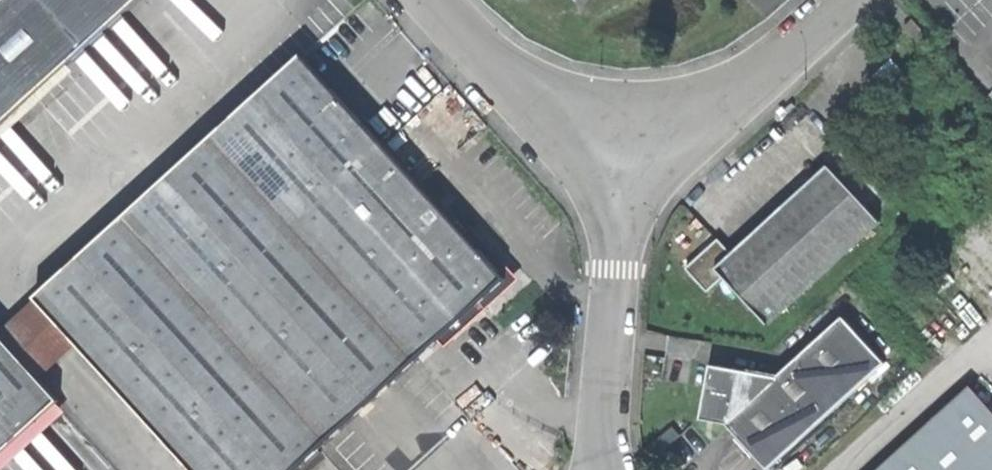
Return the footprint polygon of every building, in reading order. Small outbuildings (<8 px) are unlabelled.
[(138,0),(0,0),(0,127),(138,0)] [(930,41),(913,22),(904,30),(921,48),(930,41)] [(78,344),(146,418),(193,469),(297,469),(439,341),(506,280),(464,233),(452,220),(357,114),(300,52),(36,300),(78,344)] [(882,224),(830,167),(784,209),(735,254),(721,239),(689,269),(710,293),(726,278),(770,326),(882,224)] [(471,227),(464,233),(506,280),(439,341),(446,348),(520,279),(471,227)] [(40,379),(78,344),(36,300),(0,334),(40,379)] [(886,364),(843,318),(777,378),(710,366),(701,420),(726,424),(747,446),(768,469),(769,469),(886,364)] [(40,379),(0,334),(0,457),(58,404),(61,401),(40,379)] [(970,391),(882,469),(991,469),(991,416),(970,391)] [(58,404),(0,457),(0,469),(4,469),(67,413),(58,404)]
